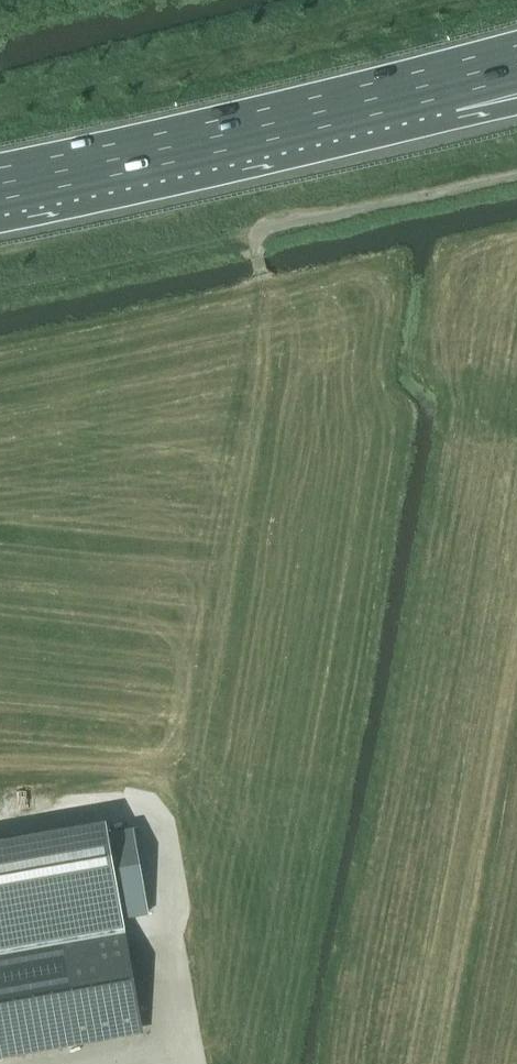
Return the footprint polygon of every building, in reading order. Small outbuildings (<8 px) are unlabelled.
[(139,1029),(120,918),(146,914),(131,831),(0,854),(0,1053),(139,1029)]
